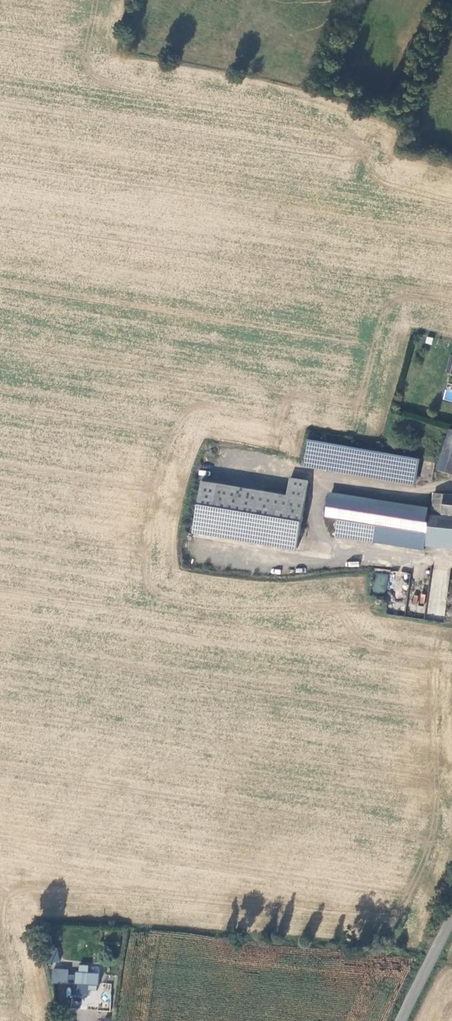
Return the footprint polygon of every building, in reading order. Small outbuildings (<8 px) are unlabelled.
[(443,400),(451,402),(451,391),(445,390),(443,400)] [(451,430),(438,470),(451,475),(451,430)] [(419,460),(332,444),(308,440),(305,457),(417,477),(419,460)] [(300,550),(312,481),(292,478),(289,497),(203,482),(194,532),(300,550)] [(327,517),(338,519),(335,539),(375,545),(378,526),(413,532),(411,544),(451,549),(451,517),(431,515),(428,515),(429,508),(331,493),(327,517)] [(451,517),(451,496),(434,494),(431,515),(451,517)] [(432,564),(428,615),(446,616),(449,566),(432,564)] [(372,592),(386,593),(388,573),(374,572),(372,592)] [(54,972),(54,983),(66,983),(66,971),(54,972)] [(76,986),(101,987),(101,973),(76,972),(76,986)]
